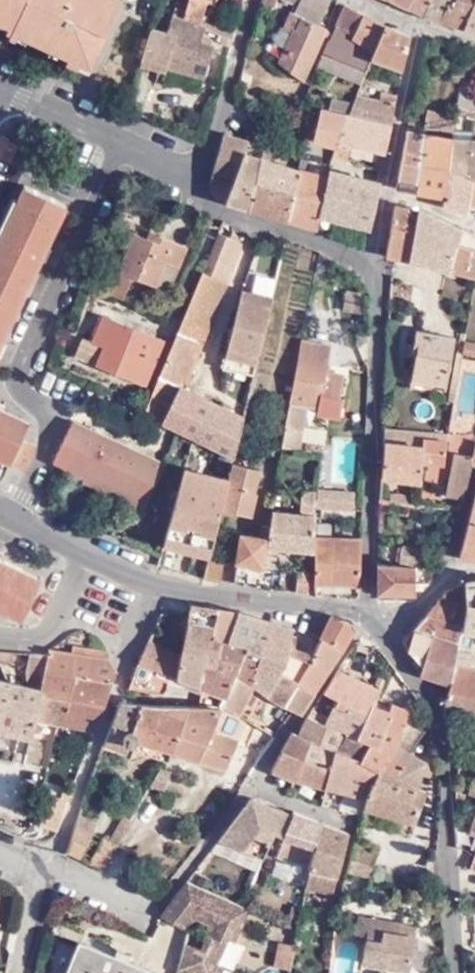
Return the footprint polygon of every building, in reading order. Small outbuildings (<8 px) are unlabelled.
[(29,0),(0,0),(0,18),(17,25),(29,0)] [(14,33),(19,39),(26,42),(74,62),(76,57),(91,65),(120,0),(29,0),(14,33)] [(237,29),(206,20),(212,4),(201,0),(192,0),(186,19),(206,27),(227,34),(235,37),(237,29)] [(320,24),(331,0),(302,0),(296,12),(304,15),(320,24)] [(410,9),(413,0),(393,0),(410,9)] [(410,9),(426,14),(432,0),(413,0),(410,9)] [(426,14),(440,19),(451,0),(432,0),(426,14)] [(474,3),(474,0),(451,0),(440,19),(466,29),(474,3)] [(466,29),(474,31),(474,3),(466,29)] [(330,36),(323,54),(344,61),(355,38),(367,14),(347,4),(333,36),(330,36)] [(286,24),(296,29),(298,30),(304,15),(296,12),(291,9),(286,24)] [(203,40),(206,27),(186,19),(175,14),(168,34),(155,29),(143,65),(168,72),(171,66),(204,75),(206,76),(216,44),(213,43),(213,40),(208,38),(207,42),(203,40)] [(386,25),(367,14),(355,38),(376,49),(386,25)] [(281,62),(306,81),(329,27),(320,24),(304,15),(298,30),(296,29),(281,62)] [(22,28),(17,25),(0,18),(0,27),(4,30),(6,27),(14,33),(18,37),(19,39),(26,42),(30,36),(21,32),(22,28)] [(376,49),(373,57),(404,69),(410,35),(386,25),(376,49)] [(232,45),(235,37),(227,34),(224,43),(232,45)] [(344,61),(368,70),(373,57),(376,49),(355,38),(344,61)] [(323,54),(319,63),(364,81),(368,70),(344,61),(323,54)] [(88,72),(91,65),(76,57),(74,62),(80,65),(79,67),(88,72)] [(200,90),(204,75),(171,66),(168,72),(166,81),(200,90)] [(463,75),(457,73),(453,71),(450,80),(462,83),(463,75)] [(466,95),(467,90),(462,87),(459,104),(470,108),(474,109),(474,97),(466,95)] [(355,113),(392,124),(397,98),(382,94),(381,101),(359,95),(355,113)] [(469,112),(470,108),(459,104),(458,110),(469,112)] [(338,144),(340,139),(346,112),(316,105),(310,132),(318,134),(316,139),(338,144)] [(428,126),(455,131),(458,115),(429,110),(428,126)] [(340,139),(387,152),(392,124),(355,113),(346,112),(340,139)] [(411,116),(409,123),(419,125),(419,118),(411,115),(411,116)] [(398,187),(421,191),(427,133),(409,129),(398,187)] [(215,195),(229,200),(236,179),(245,152),(248,143),(250,139),(224,131),(210,180),(211,186),(213,190),(215,195)] [(1,133),(0,135),(0,153),(11,159),(20,141),(1,133)] [(421,191),(446,196),(451,165),(454,137),(427,133),(421,191)] [(451,165),(470,173),(474,140),(454,137),(451,165)] [(335,157),(382,171),(387,152),(340,139),(338,144),(335,157)] [(264,157),(266,148),(248,143),(245,152),(264,157)] [(264,157),(272,160),(275,150),(266,148),(264,157)] [(236,179),(256,184),(264,157),(245,152),(236,179)] [(251,207),(289,220),(301,167),(272,160),(264,157),(256,184),(251,207)] [(470,173),(451,165),(446,196),(444,205),(471,211),(473,202),(474,202),(474,175),(470,173)] [(313,226),(319,229),(323,215),(321,214),(330,176),(301,167),(289,220),(313,226)] [(323,215),(370,226),(380,182),(332,168),(330,176),(321,214),(323,215)] [(229,200),(251,207),(256,184),(236,179),(229,200)] [(21,309),(43,257),(52,242),(70,212),(21,192),(20,195),(5,225),(1,234),(0,236),(0,299),(21,309)] [(14,192),(0,222),(5,225),(20,195),(14,192)] [(412,259),(422,208),(395,204),(387,253),(388,253),(396,256),(412,259)] [(460,245),(465,230),(436,211),(422,208),(412,259),(451,269),(460,245)] [(108,291),(123,297),(133,272),(158,283),(170,259),(181,264),(190,244),(164,234),(162,239),(149,235),(135,229),(108,291)] [(152,230),(149,235),(162,239),(164,234),(152,230)] [(221,233),(206,270),(230,280),(245,242),(221,233)] [(289,239),(276,235),(272,252),(285,256),(289,239)] [(43,257),(48,261),(56,245),(52,242),(43,257)] [(473,254),(474,248),(460,245),(451,269),(474,274),(474,255),(473,254)] [(285,256),(272,252),(267,277),(279,281),(285,256)] [(170,259),(158,283),(170,288),(181,264),(170,259)] [(230,280),(206,270),(205,270),(146,414),(176,429),(195,437),(235,457),(246,416),(177,382),(186,359),(196,338),(204,341),(230,280)] [(279,281),(267,277),(263,293),(244,289),(228,353),(259,363),(279,281)] [(6,339),(21,309),(0,299),(0,351),(6,339)] [(168,339),(105,314),(93,341),(85,337),(77,355),(149,385),(168,339)] [(456,335),(417,328),(413,350),(418,351),(413,377),(447,383),(456,335)] [(195,363),(204,341),(196,338),(186,359),(195,363)] [(468,338),(466,350),(474,351),(474,339),(468,338)] [(3,356),(10,341),(6,339),(0,351),(0,354),(3,356)] [(304,339),(288,427),(285,445),(303,448),(309,405),(324,408),(326,395),(330,371),(334,345),(304,339)] [(259,363),(228,353),(225,368),(256,374),(259,363)] [(326,395),(343,398),(346,373),(330,371),(326,395)] [(8,399),(0,395),(0,409),(3,410),(8,399)] [(22,437),(28,424),(3,410),(0,409),(0,467),(7,471),(10,460),(22,437)] [(77,411),(76,413),(74,417),(165,459),(174,438),(168,435),(163,451),(77,411)] [(55,458),(66,463),(81,470),(98,479),(114,486),(129,494),(146,502),(165,459),(74,417),(55,458)] [(385,444),(381,476),(422,480),(425,461),(445,463),(449,438),(433,437),(433,430),(386,426),(385,444)] [(433,437),(449,438),(450,431),(433,430),(433,437)] [(30,456),(35,443),(23,438),(22,437),(10,460),(25,467),(30,456)] [(474,457),(474,454),(460,450),(452,493),(465,495),(474,460),(474,457)] [(259,467),(235,461),(231,476),(231,478),(224,506),(252,514),(258,490),(255,490),(259,467)] [(66,463),(62,471),(78,477),(81,470),(66,463)] [(231,478),(187,467),(165,546),(182,550),(203,556),(212,558),(213,553),(224,506),(231,478)] [(81,470),(78,477),(95,486),(98,479),(81,470)] [(98,479),(95,486),(111,493),(114,486),(98,479)] [(114,486),(111,493),(127,501),(129,494),(114,486)] [(317,503),(319,489),(306,488),(305,501),(317,503)] [(331,490),(319,489),(317,503),(316,505),(328,505),(331,490)] [(129,494),(127,501),(143,509),(146,502),(129,494)] [(474,557),(474,495),(459,553),(474,557)] [(457,514),(460,507),(429,503),(429,511),(457,514)] [(271,536),(270,547),(317,551),(317,534),(316,513),(275,509),(273,525),(271,536)] [(271,536),(273,525),(266,524),(265,535),(271,536)] [(245,532),(240,560),(267,565),(270,547),(271,536),(265,535),(245,532)] [(362,584),(363,537),(317,534),(318,582),(362,584)] [(165,546),(163,551),(157,571),(176,576),(182,550),(165,546)] [(22,624),(40,574),(3,554),(0,552),(0,616),(22,624)] [(212,558),(208,576),(222,579),(227,555),(213,553),(212,558)] [(193,558),(188,579),(206,583),(208,576),(212,558),(203,556),(202,561),(193,558)] [(379,561),(379,590),(418,589),(416,564),(379,561)] [(298,589),(311,589),(313,570),(300,571),(298,589)] [(450,683),(455,659),(470,600),(471,592),(468,579),(449,587),(403,639),(422,669),(421,673),(450,683)] [(207,661),(220,608),(192,602),(188,615),(181,650),(150,638),(139,662),(173,674),(201,684),(207,661)] [(227,642),(241,609),(220,608),(207,661),(218,663),(227,642)] [(258,656),(269,619),(241,609),(227,642),(258,656)] [(297,679),(316,689),(341,651),(355,624),(333,614),(321,636),(312,653),(297,679)] [(256,687),(270,694),(287,658),(290,643),(293,627),(269,619),(258,656),(251,683),(256,687)] [(236,672),(251,683),(258,656),(227,642),(218,663),(207,661),(201,684),(209,688),(228,694),(236,672)] [(270,694),(295,708),(301,711),(316,689),(297,679),(312,653),(290,643),(287,658),(270,694)] [(113,654),(95,652),(51,648),(51,652),(48,669),(77,673),(116,679),(119,671),(113,654)] [(15,661),(16,650),(2,649),(0,649),(0,660),(15,661)] [(51,652),(34,651),(31,671),(32,685),(0,678),(0,728),(34,736),(38,718),(60,721),(77,673),(48,669),(51,652)] [(455,659),(450,683),(446,702),(474,710),(474,664),(455,659)] [(164,695),(173,674),(139,662),(130,686),(164,695)] [(360,736),(375,704),(382,689),(339,668),(324,690),(340,696),(330,715),(314,709),(311,714),(347,730),(360,736)] [(98,728),(116,679),(77,673),(60,721),(95,728),(98,728)] [(225,703),(228,694),(209,688),(205,701),(225,703)] [(121,700),(104,740),(127,747),(133,737),(175,749),(190,705),(125,701),(121,700)] [(410,712),(411,708),(393,701),(391,708),(375,704),(360,736),(375,743),(368,761),(381,766),(397,743),(410,712)] [(213,730),(223,706),(190,705),(175,749),(228,764),(238,738),(213,730)] [(424,719),(410,712),(397,743),(413,752),(427,727),(422,723),(424,719)] [(329,786),(347,730),(311,714),(299,734),(292,731),(273,766),(302,779),(329,786)] [(262,735),(266,729),(261,726),(257,733),(262,735)] [(375,743),(360,736),(347,730),(329,786),(368,795),(371,786),(381,766),(368,761),(375,743)] [(171,760),(175,749),(133,737),(127,747),(171,760)] [(413,752),(397,743),(381,766),(371,786),(368,795),(364,803),(415,820),(433,769),(431,763),(413,752)] [(162,767),(153,783),(164,787),(172,770),(168,769),(162,767)] [(293,812),(258,795),(251,795),(219,838),(263,856),(276,829),(285,833),(293,812)] [(59,829),(69,801),(49,796),(41,824),(59,829)] [(312,866),(323,820),(294,809),(293,812),(285,833),(287,834),(280,857),(303,866),(312,869),(312,866)] [(66,851),(81,858),(95,820),(78,814),(66,851)] [(110,839),(116,843),(131,819),(124,815),(110,839)] [(339,871),(349,831),(323,820),(312,866),(339,871)] [(372,866),(373,863),(379,848),(357,834),(351,857),(372,866)] [(88,862),(102,868),(116,843),(110,839),(103,835),(88,862)] [(393,871),(430,869),(429,849),(392,852),(393,871)] [(226,855),(222,856),(212,876),(224,882),(234,859),(226,855)] [(301,875),(309,877),(312,869),(303,866),(301,875)] [(312,869),(309,877),(335,884),(339,871),(312,866),(312,869)] [(160,914),(187,929),(176,972),(222,972),(225,966),(219,963),(231,938),(237,940),(251,907),(241,903),(188,879),(160,914)] [(297,923),(310,925),(312,910),(301,907),(297,923)] [(365,941),(368,918),(358,917),(354,939),(365,941)] [(414,925),(368,918),(365,941),(362,962),(408,971),(414,925)] [(290,966),(295,937),(286,934),(280,964),(290,966)] [(98,972),(106,950),(78,940),(67,972),(101,972),(98,972)] [(156,969),(106,950),(98,972),(101,972),(154,972),(156,969)]
